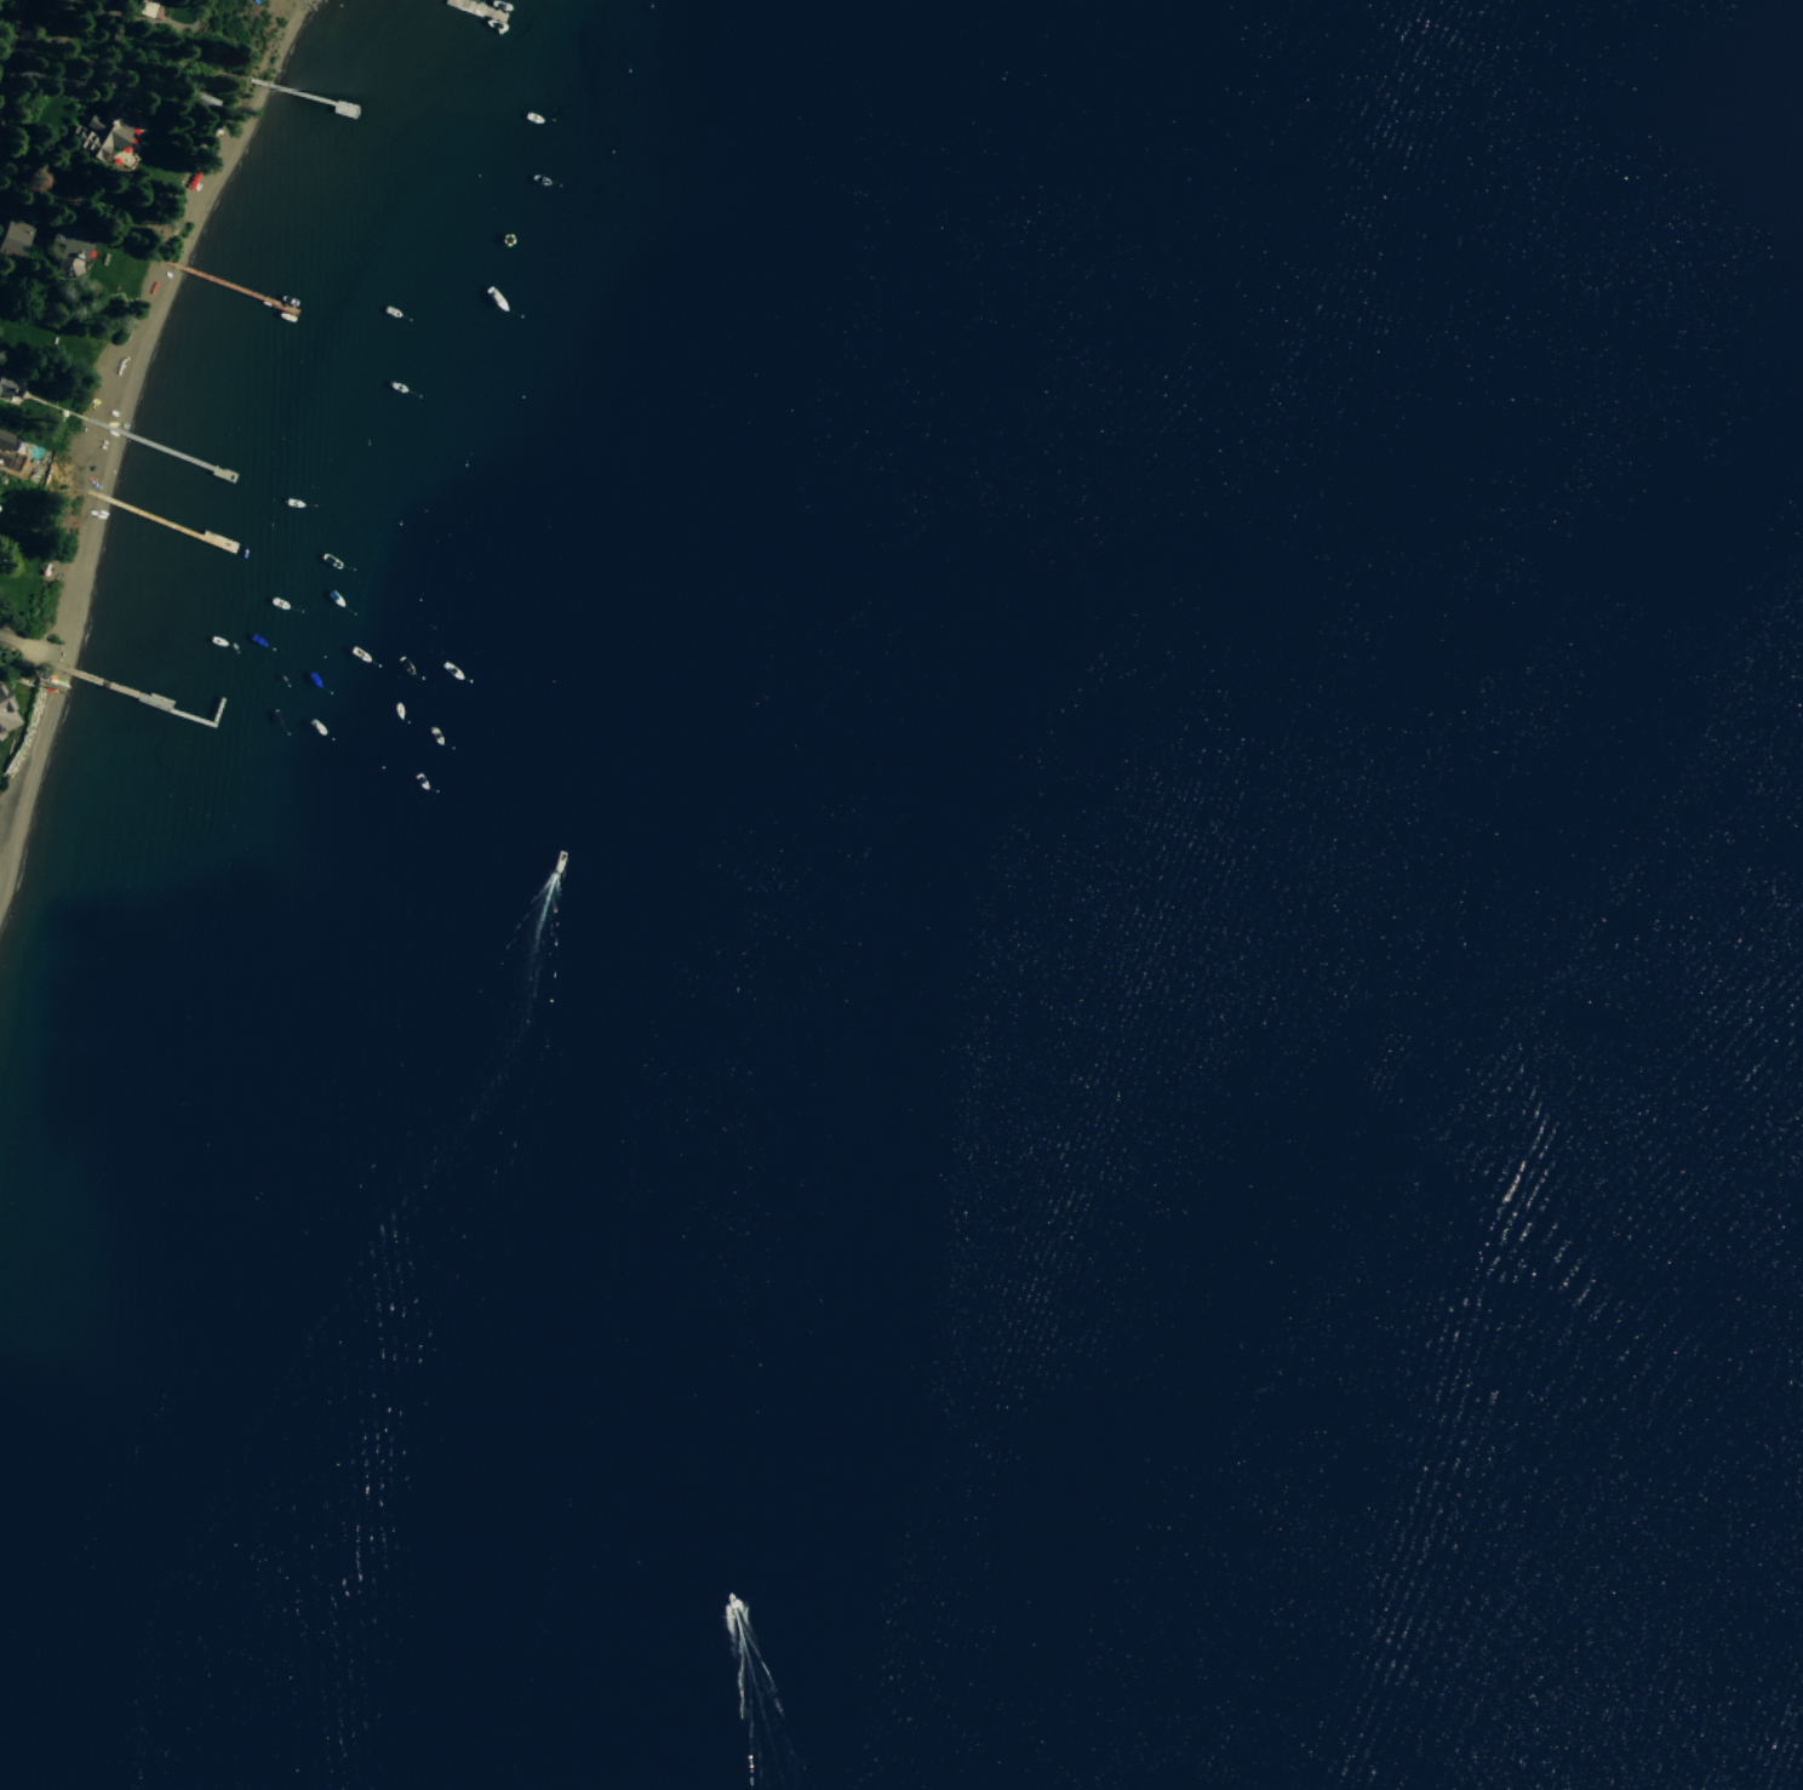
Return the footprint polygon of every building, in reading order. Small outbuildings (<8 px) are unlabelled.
[(153,13),(153,0),(119,0),(119,14),(153,13)] [(65,146),(104,160),(109,147),(123,152),(135,119),(117,113),(123,98),(104,91),(99,103),(106,106),(102,118),(90,114),(85,128),(74,124),(65,146)] [(8,215),(0,236),(0,260),(18,266),(33,225),(8,215)] [(96,237),(55,223),(49,242),(61,246),(53,269),(82,279),(96,237)] [(9,400),(17,378),(0,372),(0,397),(9,400)] [(21,726),(0,684),(0,737),(21,726)]
